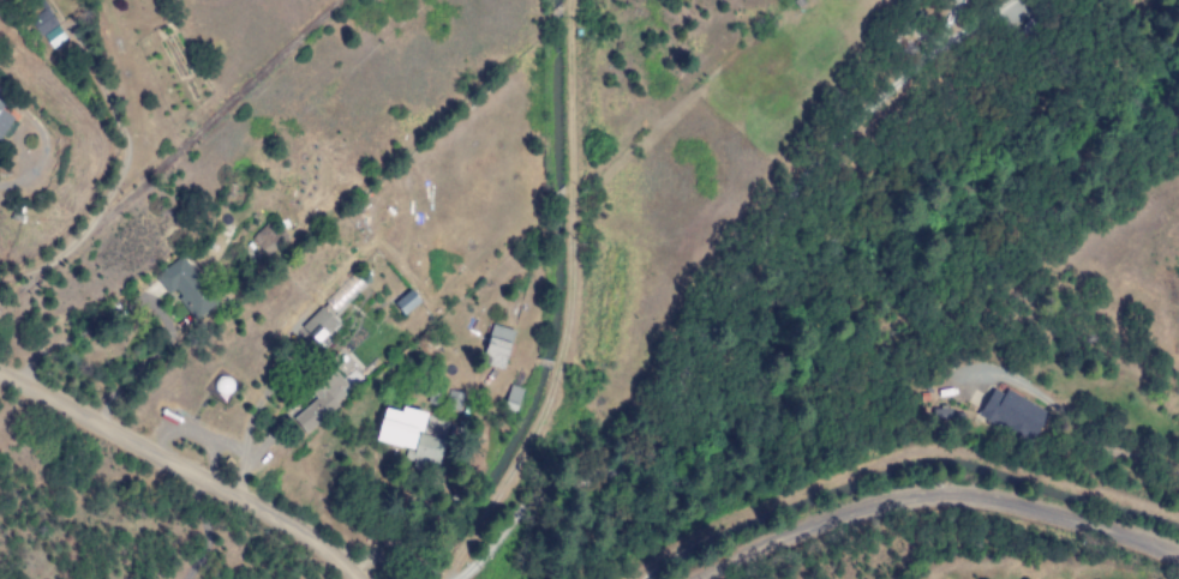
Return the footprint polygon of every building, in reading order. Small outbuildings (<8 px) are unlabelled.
[(65,39),(45,8),(29,20),(49,50),(65,39)] [(14,113),(0,106),(0,140),(14,113)] [(285,238),(269,221),(249,239),(265,257),(285,238)] [(216,303),(179,257),(153,278),(168,296),(171,293),(193,320),(216,303)] [(335,313),(364,287),(352,274),(324,300),(335,313)] [(392,303),(401,316),(419,303),(409,290),(392,303)] [(313,343),(337,326),(323,307),(299,324),(313,343)] [(502,369),(511,330),(489,325),(480,364),(502,369)] [(352,393),(334,371),(310,391),(316,399),(291,418),(302,432),(352,393)] [(501,409),(514,413),(521,389),(509,385),(501,409)] [(991,389),(975,416),(1027,446),(1046,414),(1004,390),(1001,395),(991,389)] [(374,441),(405,449),(402,463),(435,470),(442,440),(420,435),(425,413),(401,408),(400,413),(382,409),(374,441)] [(947,423),(947,408),(931,408),(931,423),(947,423)]
